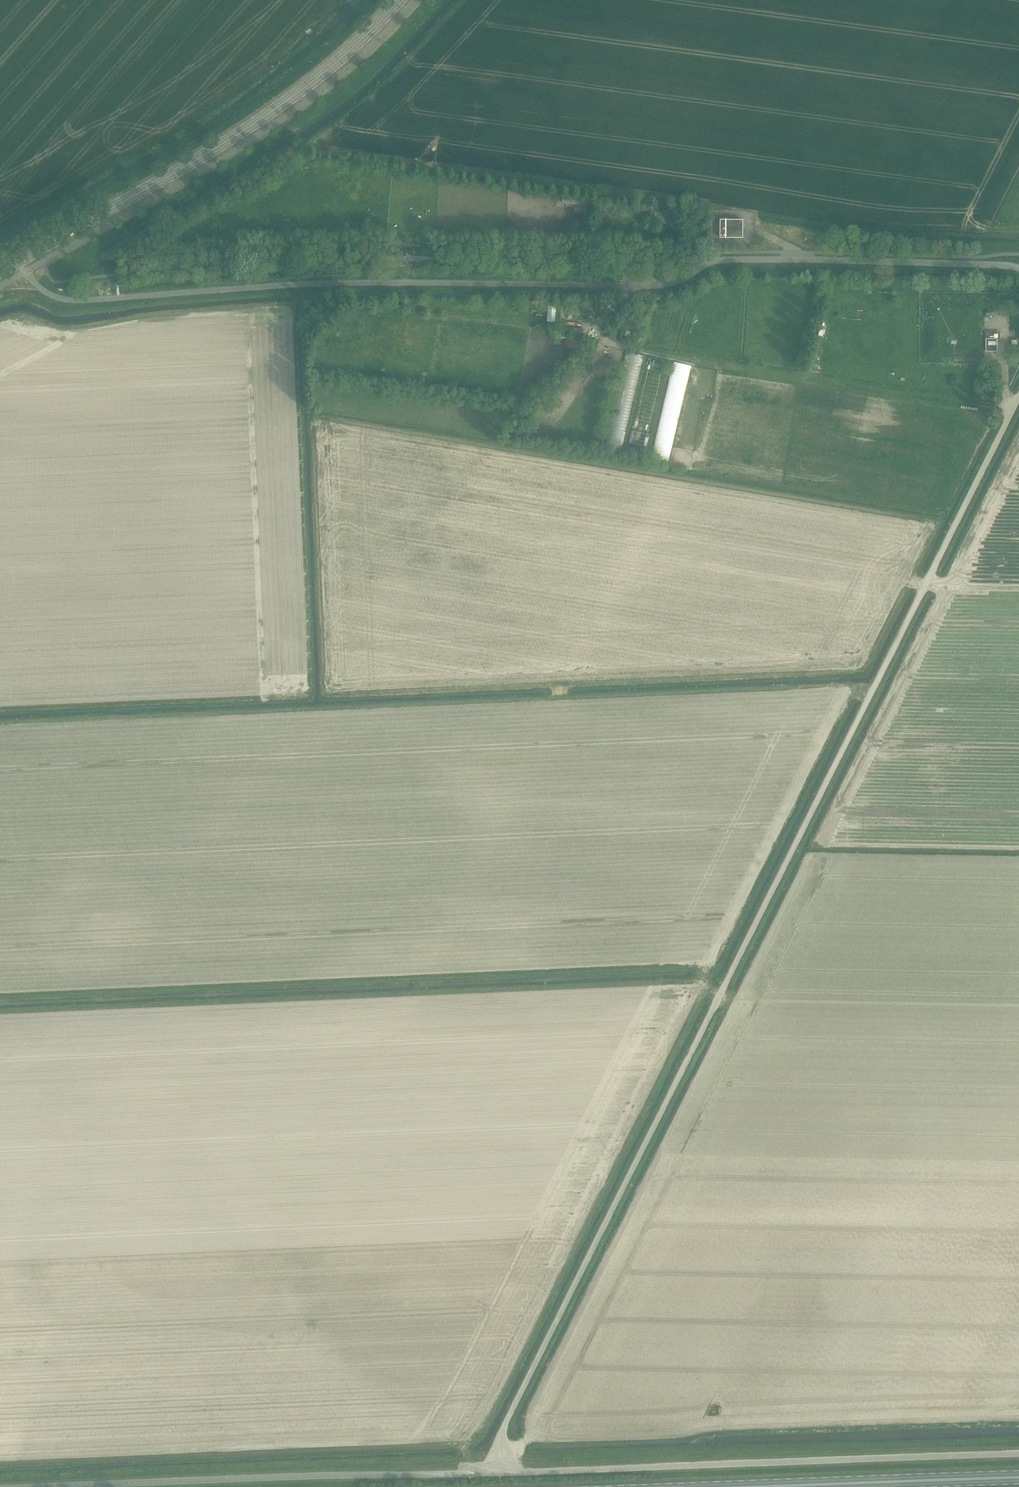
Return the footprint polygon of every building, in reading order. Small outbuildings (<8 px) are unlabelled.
[(383,94),(395,82),(387,73),(374,85),(383,94)] [(668,224),(670,212),(658,210),(656,222),(668,224)] [(719,237),(742,237),(742,219),(719,219),(719,237)] [(581,335),(582,329),(564,326),(564,333),(568,333),(568,339),(579,340),(580,335),(581,335)] [(1000,339),(1001,332),(986,332),(986,338),(986,351),(997,351),(997,339),(1000,339)] [(632,361),(644,361),(644,348),(633,348),(632,361)] [(585,358),(588,361),(597,353),(593,349),(585,358)] [(635,423),(651,427),(656,408),(640,403),(635,423)]
